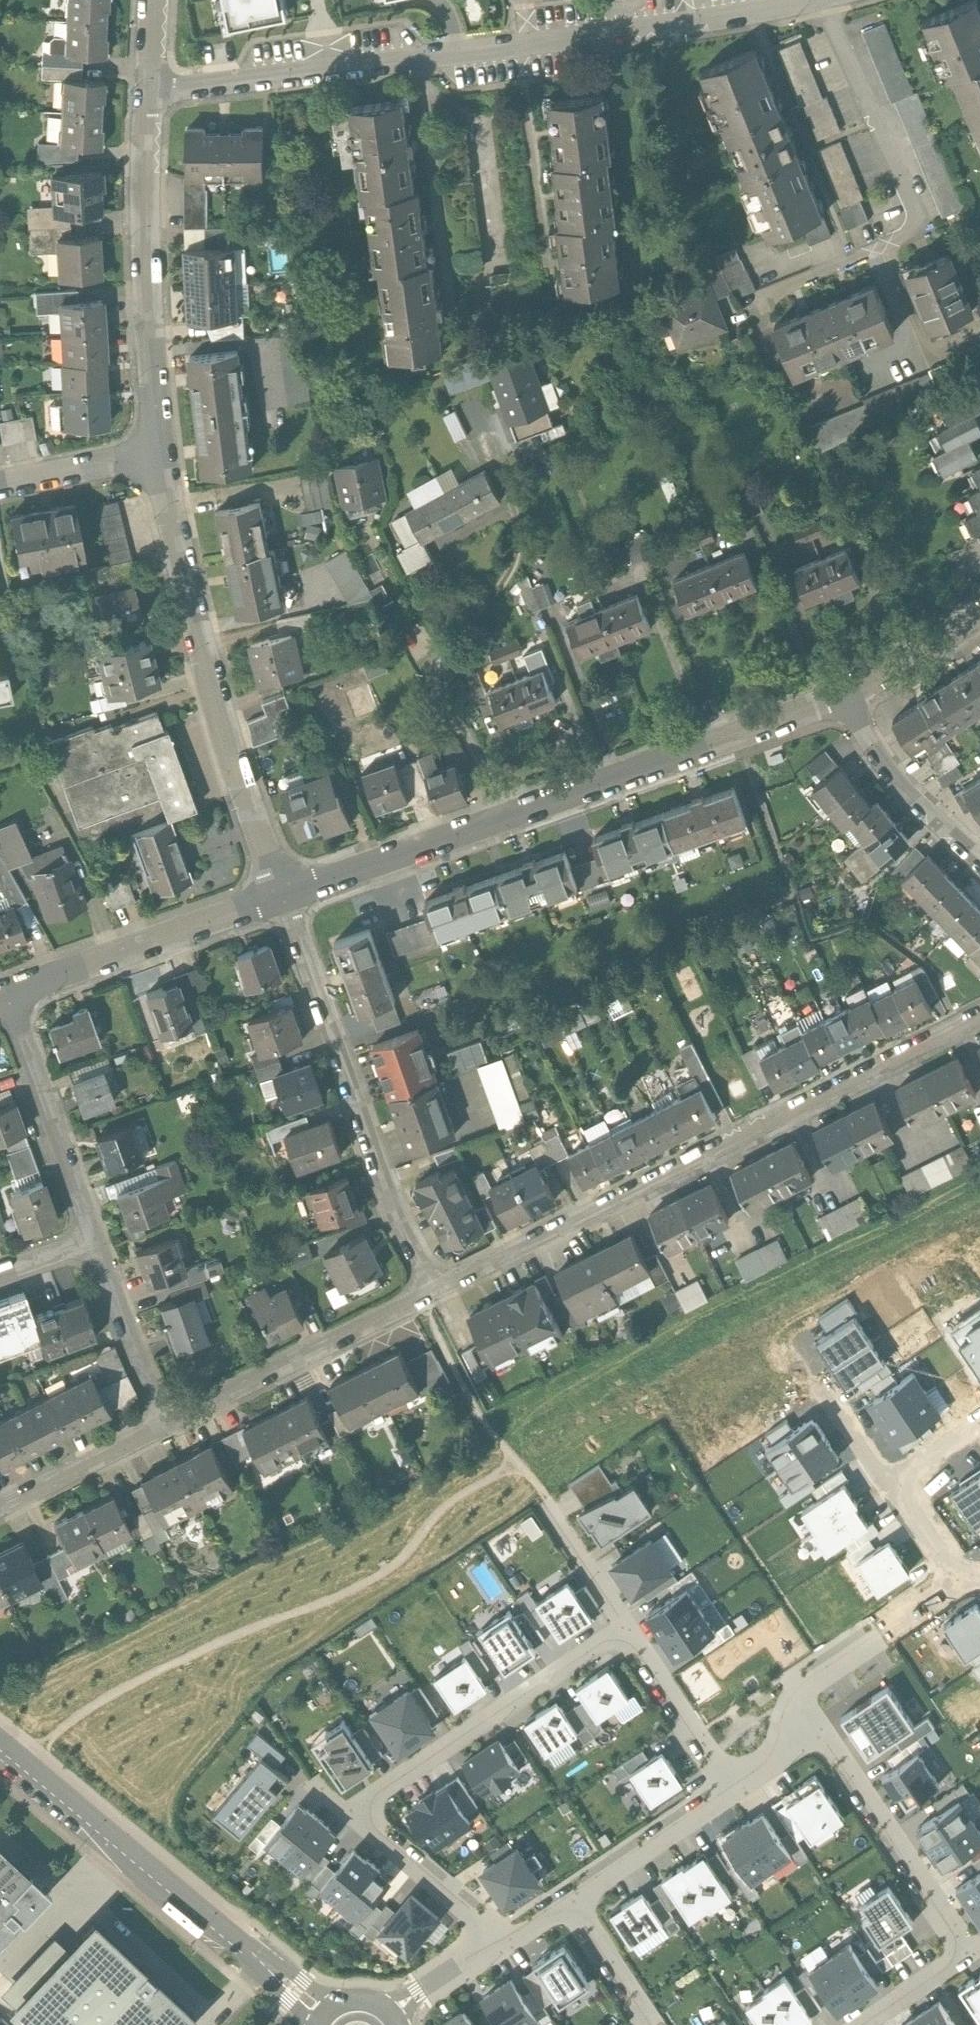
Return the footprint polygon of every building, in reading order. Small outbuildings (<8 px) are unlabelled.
[(70,3),(67,3),(66,22),(106,24),(107,10),(109,10),(109,0),(70,0),(70,3)] [(228,12),(232,11),(234,23),(288,13),(286,0),(225,0),(228,12)] [(922,20),(947,80),(953,78),(953,77),(979,66),(979,6),(978,0),(972,0),(922,20)] [(106,24),(66,22),(65,39),(54,38),(50,42),(49,53),(64,54),(64,55),(82,56),(106,57),(107,38),(105,38),(106,24)] [(914,93),(885,23),(863,32),(891,102),(895,101),(914,93)] [(800,41),(778,50),(801,107),(805,106),(823,98),(800,41)] [(756,49),(702,71),(726,131),(734,128),(734,127),(780,109),(756,49)] [(49,53),(42,53),(42,66),(82,68),(82,56),(64,55),(64,54),(49,53)] [(82,68),(42,66),(41,79),(63,81),(63,79),(81,80),(82,68)] [(953,77),(953,78),(972,124),(978,121),(979,120),(979,66),(953,77)] [(81,80),(63,79),(63,81),(66,81),(65,93),(62,93),(61,112),(101,115),(102,101),(104,101),(105,82),(81,80)] [(914,93),(895,101),(914,147),(936,138),(917,92),(914,93)] [(604,95),(555,102),(556,112),(550,113),(556,155),(562,154),(563,164),(608,158),(612,157),(604,95)] [(823,98),(805,106),(819,139),(841,130),(827,97),(823,98)] [(403,100),(334,109),(338,132),(341,131),(345,160),(366,157),(369,180),(361,181),(363,197),(372,196),(415,190),(410,151),(414,150),(413,140),(408,140),(403,100)] [(780,109),(734,127),(734,128),(752,173),(752,174),(799,155),(798,154),(792,138),(787,126),(780,110),(781,110),(780,109)] [(101,115),(61,112),(60,131),(63,132),(62,144),(59,143),(59,144),(59,145),(78,146),(101,148),(102,129),(100,128),(101,115)] [(244,133),(206,133),(206,129),(187,129),(187,177),(206,177),(206,190),(208,190),(208,227),(227,227),(226,169),(245,169),(245,177),(263,177),(263,129),(244,129),(244,133)] [(936,138),(914,147),(943,217),(965,208),(936,138)] [(841,142),(819,151),(842,207),(864,198),(841,142)] [(78,146),(59,145),(59,144),(38,143),(37,163),(77,161),(78,146)] [(799,155),(752,174),(752,173),(744,177),(769,237),(823,215),(799,155)] [(563,164),(559,164),(561,179),(555,180),(559,211),(565,210),(567,225),(606,220),(616,219),(608,158),(563,164)] [(101,172),(51,175),(54,213),(54,215),(69,214),(99,212),(98,190),(102,190),(101,172)] [(206,190),(206,177),(187,177),(184,177),(184,228),(208,227),(208,190),(206,190)] [(415,190),(372,196),(374,211),(368,212),(374,257),(380,257),(381,269),(428,263),(418,190),(415,190)] [(54,213),(27,215),(28,229),(70,226),(69,214),(54,215),(54,213)] [(567,225),(558,226),(566,292),(621,285),(614,232),(608,233),(606,220),(567,225)] [(70,226),(28,229),(29,248),(58,246),(57,239),(71,239),(70,226)] [(227,227),(205,228),(206,248),(233,247),(232,227),(227,227)] [(71,239),(57,239),(58,246),(60,278),(99,275),(97,237),(71,239)] [(206,248),(185,249),(186,270),(189,270),(189,285),(228,283),(229,283),(227,249),(233,248),(233,247),(206,248)] [(736,248),(716,257),(720,267),(721,267),(725,277),(727,277),(731,287),(732,287),(736,298),(757,289),(752,279),(751,279),(747,269),(746,269),(741,258),(740,259),(736,248)] [(950,254),(908,271),(931,327),(973,311),(950,254)] [(381,269),(380,270),(382,286),(390,285),(393,307),(385,308),(388,335),(392,335),(395,357),(444,350),(432,263),(428,263),(381,269)] [(721,269),(702,276),(707,287),(709,286),(714,299),(733,291),(731,287),(725,277),(721,269)] [(189,285),(188,285),(190,320),(212,319),(230,318),(230,317),(228,283),(189,285)] [(875,284),(825,305),(826,305),(845,352),(860,346),(858,340),(874,333),(876,339),(895,332),(875,284)] [(707,287),(663,304),(674,331),(682,327),(688,342),(725,327),(714,299),(709,286),(707,287)] [(77,290),(35,292),(36,305),(60,304),(59,303),(77,302),(77,290)] [(77,302),(59,303),(60,304),(61,333),(103,330),(101,300),(77,302)] [(826,305),(776,325),(795,372),(813,365),(811,359),(827,353),(829,358),(845,352),(826,305)] [(243,316),(230,317),(230,318),(212,319),(213,340),(244,337),(243,316)] [(103,330),(61,333),(63,362),(103,359),(105,359),(103,330)] [(302,333),(279,336),(288,407),(312,404),(302,333)] [(237,350),(190,356),(198,415),(245,409),(237,350)] [(490,365),(489,366),(493,377),(510,422),(548,408),(548,407),(543,409),(535,386),(540,385),(528,352),(490,365)] [(469,360),(442,370),(450,393),(493,377),(489,366),(490,365),(486,354),(469,360)] [(63,362),(61,362),(63,391),(105,388),(103,359),(63,362)] [(877,391),(886,412),(937,390),(929,370),(877,391)] [(941,404),(950,422),(938,428),(946,446),(934,453),(944,472),(978,455),(969,437),(979,432),(979,424),(974,412),(979,409),(979,389),(978,385),(941,404)] [(105,388),(63,391),(64,404),(49,405),(51,428),(107,424),(105,388)] [(866,404),(806,428),(819,452),(874,424),(866,404)] [(548,408),(510,422),(517,440),(533,433),(554,425),(548,408)] [(245,409),(198,415),(205,474),(252,468),(245,409)] [(455,410),(443,416),(455,441),(467,435),(455,410)] [(31,416),(20,418),(24,440),(36,437),(31,416)] [(20,418),(9,420),(13,442),(24,440),(20,418)] [(0,422),(0,431),(3,444),(13,442),(9,420),(0,422)] [(517,440),(512,441),(522,465),(543,457),(533,433),(517,440)] [(556,452),(544,457),(549,471),(561,466),(556,452)] [(547,472),(541,458),(530,463),(535,476),(547,472)] [(378,459),(336,468),(344,505),(385,496),(378,459)] [(324,468),(300,472),(306,511),(333,505),(324,468)] [(485,470),(397,518),(411,547),(424,541),(453,525),(454,527),(461,524),(460,521),(501,499),(485,470)] [(969,492),(979,509),(966,516),(976,535),(979,534),(979,486),(969,492)] [(754,489),(743,494),(753,515),(763,510),(754,489)] [(117,501),(95,506),(109,564),(131,559),(131,558),(117,501)] [(260,502),(217,510),(227,558),(270,549),(260,502)] [(74,503),(10,516),(18,556),(27,554),(29,565),(84,555),(74,503)] [(855,529),(847,510),(837,514),(845,534),(855,529)] [(822,521),(807,526),(812,537),(826,532),(822,521)] [(807,526),(794,532),(798,543),(812,537),(807,526)] [(710,527),(696,532),(701,543),(715,538),(710,527)] [(696,532),(682,538),(686,549),(701,543),(696,532)] [(424,541),(411,547),(399,553),(409,572),(434,558),(424,541)] [(851,547),(821,559),(833,591),(860,580),(852,562),(856,560),(851,547)] [(270,549),(227,558),(239,616),(286,606),(274,548),(270,549)] [(347,549),(327,561),(350,602),(374,596),(347,549)] [(744,551),(709,565),(722,598),(757,584),(744,551)] [(131,559),(110,564),(115,590),(133,586),(133,587),(137,586),(131,559)] [(821,559),(794,570),(807,601),(833,591),(821,559)] [(709,565),(674,579),(687,612),(722,598),(709,565)] [(543,582),(532,586),(540,608),(551,603),(543,582)] [(115,590),(91,596),(98,626),(139,616),(133,587),(133,586),(115,590)] [(532,586),(521,590),(529,612),(540,608),(532,586)] [(637,594),(602,608),(615,641),(616,641),(650,627),(637,594)] [(595,611),(591,599),(577,604),(582,616),(567,622),(580,655),(598,648),(602,659),(621,652),(616,641),(615,641),(602,608),(595,611)] [(312,611),(277,620),(281,635),(293,632),(316,627),(312,611)] [(281,635),(252,642),(261,682),(261,683),(281,678),(302,673),(293,632),(281,635)] [(109,638),(85,644),(88,656),(98,654),(98,652),(100,652),(112,649),(109,638)] [(112,649),(100,652),(98,652),(98,654),(103,674),(152,662),(146,640),(144,640),(144,641),(112,649)] [(518,641),(504,647),(508,658),(522,652),(518,641)] [(504,647),(490,652),(494,663),(508,658),(504,647)] [(152,662),(103,674),(108,694),(109,696),(111,695),(123,692),(155,684),(157,684),(152,662)] [(970,668),(979,685),(979,662),(970,668)] [(945,684),(967,719),(979,711),(979,685),(970,668),(945,684)] [(543,669),(517,680),(529,712),(556,701),(543,669)] [(12,697),(7,672),(0,673),(0,700),(12,697)] [(477,672),(467,676),(475,698),(486,693),(477,672)] [(281,678),(261,683),(261,682),(258,683),(262,703),(285,695),(281,678)] [(517,680),(490,690),(503,722),(529,712),(517,680)] [(967,719),(945,684),(919,700),(921,703),(921,704),(942,735),(967,719)] [(123,692),(111,695),(109,696),(108,694),(98,697),(101,710),(126,703),(123,692)] [(285,695),(262,703),(267,715),(246,723),(253,746),(278,736),(275,728),(287,724),(281,710),(289,706),(285,695)] [(921,703),(894,720),(915,752),(928,744),(931,749),(945,740),(942,735),(921,704),(921,703)] [(156,712),(112,728),(110,724),(94,730),(92,726),(47,742),(77,823),(109,811),(109,813),(159,796),(167,818),(195,807),(167,730),(163,731),(156,712)] [(472,766),(457,739),(443,744),(450,764),(456,762),(459,770),(472,766)] [(450,764),(439,768),(432,748),(419,753),(421,759),(426,773),(432,792),(438,807),(468,796),(459,770),(456,762),(450,764)] [(825,750),(806,765),(814,774),(815,773),(823,782),(840,768),(825,750)] [(952,750),(930,765),(938,777),(960,762),(952,750)] [(421,759),(410,764),(421,796),(432,792),(426,773),(421,759)] [(354,792),(337,760),(326,764),(329,774),(331,774),(337,792),(340,792),(342,797),(354,792)] [(394,765),(366,775),(365,771),(363,772),(377,812),(393,806),(395,810),(396,809),(395,805),(409,800),(399,772),(395,761),(393,761),(394,765)] [(421,796),(410,764),(406,765),(407,769),(399,772),(409,800),(421,796)] [(823,782),(813,789),(829,809),(855,788),(840,768),(823,782)] [(329,774),(307,782),(308,785),(323,827),(323,828),(324,832),(351,823),(342,797),(340,792),(337,792),(331,774),(329,774)] [(963,789),(979,817),(979,779),(963,789)] [(308,785),(295,790),(294,787),(283,791),(299,836),(323,828),(323,827),(308,785)] [(624,827),(595,838),(602,858),(607,871),(608,870),(745,821),(734,788),(704,799),(703,795),(692,799),(693,803),(635,824),(633,820),(623,824),(624,827)] [(855,788),(829,809),(844,828),(851,823),(871,807),(855,788)] [(871,807),(851,823),(866,842),(892,821),(877,802),(871,807)] [(0,826),(0,855),(1,858),(23,850),(27,849),(15,820),(0,826)] [(170,821),(131,836),(131,837),(140,834),(145,848),(141,850),(157,893),(152,894),(153,896),(192,882),(170,821)] [(866,842),(845,859),(863,880),(883,864),(882,862),(908,841),(892,821),(866,842)] [(61,847),(26,860),(23,850),(1,858),(8,870),(19,864),(26,877),(29,877),(34,892),(36,891),(47,921),(85,907),(65,852),(64,853),(61,847)] [(916,847),(891,873),(900,883),(903,880),(902,879),(925,857),(916,847)] [(465,884),(454,888),(455,891),(426,901),(432,919),(438,935),(555,893),(559,905),(578,898),(574,886),(577,886),(577,885),(572,869),(565,852),(536,862),(535,859),(524,863),(525,866),(466,887),(465,884)] [(925,857),(902,879),(903,880),(920,897),(944,874),(927,856),(925,857)] [(1,858),(0,858),(0,889),(5,898),(9,908),(13,907),(26,902),(1,858)] [(602,858),(572,869),(577,885),(577,886),(578,890),(610,878),(608,870),(607,871),(602,858)] [(944,874),(920,897),(936,915),(961,892),(944,874)] [(127,879),(99,889),(111,911),(135,902),(127,879)] [(961,892),(936,915),(953,933),(978,910),(961,892)] [(0,912),(0,950),(26,941),(13,907),(9,908),(0,912)] [(953,933),(971,951),(979,942),(979,912),(978,910),(953,933)] [(432,919),(388,934),(396,956),(440,940),(438,935),(432,919)] [(394,1000),(369,931),(336,943),(361,1012),(373,1008),(392,1001),(394,1000)] [(971,951),(979,961),(979,942),(971,951)] [(270,946),(237,958),(249,990),(282,979),(270,946)] [(937,998),(924,971),(919,967),(910,972),(915,980),(916,980),(928,1003),(937,998)] [(199,970),(186,975),(194,995),(207,991),(199,970)] [(186,975),(174,980),(176,986),(177,985),(182,1000),(194,995),(186,975)] [(915,980),(893,992),(908,1022),(909,1022),(931,1011),(928,1003),(916,980),(915,980)] [(176,986),(148,996),(162,1037),(192,1027),(182,1000),(177,985),(176,986)] [(622,987),(602,998),(613,1018),(633,1007),(622,987)] [(893,992),(871,1003),(884,1029),(886,1033),(908,1022),(893,992)] [(289,995),(270,1002),(274,1013),(291,1006),(293,1006),(289,995)] [(869,999),(847,1010),(862,1040),(884,1029),(871,1003),(869,999)] [(392,1001),(373,1008),(380,1029),(400,1022),(392,1001)] [(274,1013),(251,1021),(257,1036),(262,1034),(269,1051),(263,1053),(263,1055),(276,1051),(304,1041),(291,1006),(274,1013)] [(75,1021),(49,1030),(53,1042),(52,1042),(53,1046),(54,1046),(58,1057),(75,1051),(73,1047),(98,1038),(88,1010),(73,1016),(75,1021)] [(862,1040),(847,1010),(825,1021),(840,1051),(862,1040)] [(840,1051),(825,1021),(803,1032),(818,1062),(840,1051)] [(803,1032),(799,1024),(781,1033),(787,1045),(782,1047),(798,1077),(820,1066),(818,1062),(803,1032)] [(419,1030),(373,1046),(379,1061),(377,1062),(381,1074),(383,1073),(391,1097),(437,1081),(419,1030)] [(480,1042),(448,1054),(455,1074),(488,1063),(480,1042)] [(691,1043),(679,1049),(694,1077),(695,1076),(712,1111),(723,1106),(691,1043)] [(782,1047),(761,1058),(772,1081),(776,1088),(798,1077),(782,1047)] [(761,1058),(756,1048),(742,1055),(759,1087),(772,1081),(761,1058)] [(276,1051),(263,1055),(263,1053),(253,1057),(257,1069),(279,1061),(276,1051)] [(514,1051),(505,1054),(510,1075),(519,1073),(514,1051)] [(957,1060),(927,1075),(945,1110),(975,1095),(957,1060)] [(279,1061),(257,1069),(262,1083),(277,1078),(276,1077),(284,1074),(279,1061)] [(284,1074),(276,1077),(277,1078),(288,1110),(323,1097),(312,1064),(284,1074)] [(927,1075),(898,1090),(915,1125),(945,1110),(927,1075)] [(694,1077),(677,1085),(683,1097),(679,1099),(694,1129),(716,1118),(712,1111),(695,1076),(694,1077)] [(105,1077),(74,1087),(85,1117),(115,1107),(105,1077)] [(437,1081),(391,1097),(410,1150),(455,1134),(437,1081)] [(679,1099),(657,1110),(672,1140),(694,1129),(679,1099)] [(875,1101),(845,1116),(863,1152),(893,1137),(875,1101)] [(24,1132),(13,1103),(0,1108),(0,1141),(24,1132)] [(657,1110),(634,1121),(650,1151),(672,1140),(657,1110)] [(845,1116),(814,1131),(833,1168),(863,1152),(845,1116)] [(634,1121),(612,1132),(627,1163),(650,1151),(634,1121)] [(284,1136),(297,1174),(340,1160),(327,1122),(284,1136)] [(131,1126),(98,1138),(103,1153),(102,1153),(108,1171),(143,1158),(131,1126)] [(612,1132),(590,1143),(606,1173),(627,1163),(612,1132)] [(590,1143),(568,1154),(583,1184),(606,1173),(590,1143)] [(793,1143),(763,1158),(780,1193),(811,1178),(793,1143)] [(28,1146),(5,1154),(15,1180),(37,1172),(28,1146)] [(457,1147),(434,1154),(439,1165),(462,1157),(457,1147)] [(963,1147),(943,1158),(952,1177),(973,1167),(963,1147)] [(763,1158),(733,1173),(750,1208),(780,1193),(763,1158)] [(943,1158),(922,1168),(932,1187),(952,1177),(943,1158)] [(176,1161),(156,1168),(160,1180),(179,1173),(176,1161)] [(537,1163),(514,1175),(531,1211),(555,1199),(537,1163)] [(922,1168),(902,1178),(912,1197),(932,1187),(922,1168)] [(455,1169),(442,1175),(440,1172),(416,1183),(425,1201),(424,1201),(430,1212),(431,1212),(447,1244),(482,1227),(483,1226),(475,1210),(455,1169)] [(160,1180),(116,1195),(128,1229),(168,1215),(162,1198),(186,1190),(179,1173),(160,1180)] [(514,1175),(490,1187),(508,1222),(531,1211),(514,1175)] [(346,1177),(307,1191),(314,1212),(319,1210),(324,1224),(358,1211),(346,1177)] [(41,1184),(11,1195),(25,1234),(55,1223),(41,1184)] [(710,1185),(680,1200),(698,1235),(728,1220),(710,1185)] [(860,1199),(840,1209),(850,1228),(870,1218),(865,1208),(860,1199)] [(680,1200),(650,1215),(668,1250),(698,1235),(680,1200)] [(497,1226),(486,1204),(475,1210),(483,1226),(482,1227),(485,1232),(497,1226)] [(840,1209),(820,1219),(830,1238),(850,1228),(840,1209)] [(632,1234),(595,1253),(612,1288),(648,1270),(650,1269),(645,1259),(632,1234)] [(364,1235),(327,1254),(350,1300),(382,1284),(376,1272),(381,1270),(364,1235)] [(172,1239),(136,1252),(148,1286),(184,1273),(183,1270),(172,1239)] [(778,1240),(757,1250),(767,1270),(788,1260),(778,1240)] [(306,1242),(286,1249),(291,1263),(311,1255),(306,1242)] [(757,1250),(736,1261),(746,1280),(767,1270),(757,1250)] [(595,1253),(558,1271),(571,1297),(580,1315),(581,1314),(616,1296),(612,1288),(595,1253)] [(669,1278),(656,1254),(645,1259),(650,1269),(648,1270),(656,1285),(669,1278)] [(214,1263),(183,1270),(184,1273),(188,1284),(203,1279),(218,1274),(214,1263)] [(558,1300),(545,1275),(535,1280),(536,1282),(547,1305),(558,1300)] [(188,1284),(168,1291),(172,1303),(174,1302),(175,1306),(193,1300),(208,1294),(203,1279),(188,1284)] [(698,1280),(676,1291),(686,1311),(708,1300),(698,1280)] [(536,1282),(523,1289),(522,1287),(513,1292),(513,1293),(511,1295),(512,1297),(505,1300),(504,1298),(503,1299),(526,1345),(528,1349),(546,1339),(548,1342),(562,1335),(547,1305),(536,1282)] [(287,1289),(252,1307),(268,1339),(304,1321),(287,1289)] [(0,1303),(0,1356),(41,1342),(33,1319),(24,1294),(0,1303)] [(571,1297),(559,1303),(573,1329),(585,1323),(581,1314),(580,1315),(571,1297)] [(818,1318),(827,1333),(854,1315),(857,1313),(847,1298),(818,1318)] [(503,1299),(493,1304),(493,1302),(483,1307),(483,1308),(470,1315),(483,1342),(493,1362),(505,1356),(506,1360),(509,1360),(516,1357),(517,1354),(515,1351),(526,1345),(503,1299)] [(193,1300),(175,1306),(174,1302),(172,1303),(160,1307),(176,1352),(207,1341),(193,1300)] [(81,1302),(33,1319),(41,1342),(46,1357),(95,1339),(81,1302)] [(951,1329),(979,1372),(979,1309),(951,1329)] [(815,1341),(833,1367),(871,1342),(854,1315),(827,1333),(815,1341)] [(483,1342),(473,1347),(483,1368),(494,1363),(493,1362),(483,1342)] [(885,1362),(871,1342),(833,1367),(846,1388),(855,1382),(885,1362)] [(115,1347),(95,1357),(104,1375),(122,1366),(120,1362),(115,1347)] [(473,1347),(463,1352),(477,1380),(487,1375),(483,1368),(473,1347)] [(400,1351),(366,1368),(386,1408),(419,1391),(420,1391),(411,1372),(400,1351)] [(438,1359),(411,1372),(420,1391),(419,1391),(421,1396),(449,1382),(438,1359)] [(885,1362),(855,1382),(862,1392),(871,1386),(891,1372),(892,1372),(885,1362)] [(122,1366),(104,1375),(109,1384),(126,1375),(122,1366)] [(366,1368),(331,1385),(341,1407),(351,1425),(352,1425),(386,1408),(366,1368)] [(926,1393),(913,1372),(897,1382),(877,1396),(869,1401),(883,1422),(926,1393)] [(891,1372),(871,1386),(877,1396),(897,1382),(891,1372)] [(126,1375),(109,1384),(120,1406),(138,1397),(126,1375)] [(89,1376),(68,1386),(87,1425),(109,1414),(108,1412),(97,1390),(89,1376)] [(109,1384),(97,1390),(108,1412),(120,1406),(109,1384)] [(68,1386),(47,1397),(66,1436),(87,1425),(68,1386)] [(926,1393),(883,1422),(896,1441),(926,1422),(940,1413),(926,1393)] [(47,1397),(25,1408),(44,1447),(66,1436),(47,1397)] [(308,1397),(280,1411),(302,1454),(303,1453),(304,1456),(309,1458),(316,1454),(319,1445),(328,1440),(329,1440),(321,1424),(308,1397)] [(341,1407),(329,1413),(332,1419),(341,1436),(354,1429),(352,1425),(351,1425),(341,1407)] [(25,1408),(3,1419),(23,1457),(44,1447),(25,1408)] [(245,1428),(244,1429),(256,1452),(255,1452),(265,1472),(302,1454),(280,1411),(245,1428)] [(773,1442),(766,1448),(778,1467),(825,1436),(812,1416),(793,1429),(773,1442)] [(0,1421),(0,1467),(1,1469),(23,1457),(3,1419),(0,1421)] [(341,1436),(332,1419),(321,1424),(329,1440),(328,1440),(334,1452),(346,1445),(341,1436)] [(773,1442),(793,1429),(786,1419),(766,1432),(773,1442)] [(926,1422),(896,1441),(903,1452),(933,1432),(926,1422)] [(245,1426),(223,1437),(236,1462),(255,1452),(256,1452),(244,1429),(245,1428),(245,1426)] [(825,1436),(778,1467),(793,1487),(809,1476),(840,1456),(825,1436)] [(223,1437),(213,1442),(212,1445),(213,1445),(227,1473),(239,1467),(236,1462),(223,1437)] [(201,1448),(192,1453),(191,1456),(177,1463),(197,1502),(212,1495),(216,1502),(219,1503),(226,1499),(227,1496),(225,1493),(235,1488),(227,1473),(213,1445),(212,1445),(202,1450),(201,1448)] [(177,1463),(151,1475),(153,1479),(142,1484),(154,1508),(162,1524),(199,1505),(197,1502),(177,1463)] [(570,1484),(586,1508),(616,1493),(618,1495),(623,1491),(616,1480),(612,1483),(599,1464),(570,1484)] [(962,1485),(979,1473),(979,1468),(960,1482),(962,1485)] [(812,1489),(819,1500),(844,1483),(849,1479),(842,1469),(816,1487),(812,1489)] [(962,1485),(951,1492),(976,1529),(979,1526),(979,1473),(962,1485)] [(809,1476),(793,1487),(779,1496),(786,1507),(812,1489),(816,1487),(809,1476)] [(586,1508),(578,1512),(590,1530),(591,1529),(602,1544),(643,1517),(643,1516),(653,1511),(635,1483),(623,1491),(618,1495),(616,1493),(586,1508)] [(815,1531),(855,1504),(857,1503),(844,1483),(819,1500),(802,1510),(815,1531)] [(154,1508),(142,1484),(132,1490),(142,1512),(144,1514),(154,1508)] [(112,1496),(83,1510),(101,1547),(130,1532),(112,1496)] [(855,1504),(815,1531),(813,1532),(826,1552),(843,1541),(868,1525),(855,1504)] [(83,1510),(54,1524),(65,1547),(73,1562),(87,1555),(89,1558),(103,1550),(101,1547),(83,1510)] [(142,1512),(131,1517),(143,1539),(154,1534),(144,1514),(142,1512)] [(868,1525),(843,1541),(850,1551),(869,1538),(880,1531),(873,1521),(868,1525)] [(652,1538),(611,1565),(632,1597),(641,1591),(671,1571),(673,1570),(652,1538)] [(869,1538),(850,1551),(846,1554),(853,1564),(857,1561),(876,1549),(869,1538)] [(910,1571),(888,1540),(876,1549),(857,1561),(878,1592),(910,1571)] [(0,1551),(0,1581),(9,1598),(38,1584),(30,1566),(33,1565),(34,1564),(33,1563),(29,1555),(25,1557),(18,1542),(0,1551)] [(65,1547),(47,1556),(58,1578),(70,1573),(66,1565),(73,1562),(65,1547)] [(47,1556),(33,1563),(34,1564),(33,1565),(53,1604),(67,1597),(58,1578),(47,1556)] [(671,1571),(641,1591),(647,1600),(669,1586),(677,1580),(671,1571)] [(675,1596),(687,1588),(699,1581),(692,1571),(677,1580),(669,1586),(675,1596)] [(9,1598),(0,1581),(0,1603),(9,1598)] [(568,1582),(536,1603),(548,1620),(561,1638),(592,1617),(589,1612),(575,1593),(568,1582)] [(575,1593),(589,1612),(598,1606),(585,1586),(575,1593)] [(675,1596),(646,1616),(660,1637),(702,1610),(687,1588),(675,1596)] [(536,1628),(548,1620),(536,1603),(528,1591),(516,1599),(536,1628)] [(976,1604),(943,1626),(965,1659),(969,1657),(979,1650),(979,1609),(976,1604)] [(478,1630),(505,1671),(536,1651),(509,1610),(478,1630)] [(702,1610),(660,1637),(675,1659),(698,1643),(716,1631),(702,1610)] [(728,1623),(716,1631),(698,1643),(705,1653),(735,1633),(728,1623)] [(466,1656),(479,1675),(489,1669),(469,1639),(459,1645),(466,1656)] [(969,1657),(975,1667),(979,1664),(979,1650),(969,1657)] [(479,1675),(466,1656),(435,1677),(455,1708),(487,1688),(479,1675)] [(629,1699),(608,1668),(577,1689),(585,1701),(598,1720),(629,1699)] [(408,1692),(428,1722),(438,1716),(418,1686),(408,1692)] [(888,1688),(842,1719),(868,1758),(895,1740),(914,1728),(888,1688)] [(388,1734),(399,1751),(433,1729),(428,1722),(408,1692),(408,1691),(388,1705),(386,1702),(370,1712),(386,1736),(388,1734)] [(605,1731),(598,1720),(585,1701),(575,1707),(595,1737),(605,1731)] [(564,1714),(557,1702),(525,1723),(546,1754),(577,1734),(564,1714)] [(584,1744),(595,1737),(575,1707),(564,1714),(577,1734),(584,1744)] [(914,1728),(895,1740),(901,1751),(918,1740),(934,1729),(927,1719),(914,1728)] [(343,1786),(375,1765),(373,1761),(353,1732),(345,1720),(326,1732),(333,1743),(320,1751),(343,1786)] [(353,1732),(373,1761),(383,1755),(363,1725),(353,1732)] [(262,1756),(275,1767),(285,1755),(258,1731),(248,1744),(262,1756)] [(500,1740),(464,1764),(483,1794),(495,1786),(497,1790),(511,1781),(508,1777),(520,1770),(518,1766),(505,1746),(500,1740)] [(505,1746),(518,1766),(528,1760),(515,1740),(505,1746)] [(894,1770),(918,1754),(924,1750),(918,1740),(901,1751),(888,1760),(894,1770)] [(631,1773),(650,1760),(643,1750),(613,1770),(620,1780),(631,1773)] [(650,1760),(631,1773),(652,1804),(683,1783),(662,1752),(650,1760)] [(894,1770),(882,1778),(896,1798),(899,1796),(907,1807),(939,1786),(918,1754),(894,1770)] [(275,1767),(262,1756),(215,1813),(241,1835),(288,1778),(275,1767)] [(447,1787),(465,1815),(478,1807),(458,1777),(436,1792),(437,1794),(447,1787)] [(799,1798),(786,1806),(806,1836),(811,1843),(833,1828),(844,1821),(815,1777),(794,1791),(799,1798)] [(940,1814),(959,1802),(970,1794),(963,1784),(934,1804),(940,1814)] [(465,1815),(447,1787),(437,1794),(421,1804),(418,1804),(413,1807),(413,1810),(409,1812),(423,1834),(428,1832),(439,1848),(458,1835),(455,1832),(470,1822),(465,1815)] [(796,1842),(806,1836),(786,1806),(799,1798),(794,1791),(772,1805),(790,1833),(796,1842)] [(922,1839),(929,1850),(973,1822),(959,1802),(940,1814),(918,1829),(923,1838),(922,1839)] [(307,1810),(299,1803),(281,1824),(267,1842),(285,1857),(319,1817),(308,1808),(307,1810)] [(748,1821),(742,1826),(771,1869),(791,1856),(780,1840),(763,1814),(750,1823),(748,1821)] [(267,1842),(281,1824),(272,1817),(249,1844),(258,1852),(267,1842)] [(321,1852),(336,1834),(328,1828),(330,1826),(319,1817),(285,1857),(304,1873),(321,1852)] [(944,1869),(967,1854),(979,1845),(979,1833),(973,1822),(929,1850),(937,1862),(939,1861),(944,1869)] [(734,1834),(723,1841),(739,1864),(751,1882),(771,1869),(742,1826),(733,1832),(734,1834)] [(837,1835),(833,1828),(811,1843),(815,1849),(837,1835)] [(780,1840),(791,1856),(798,1866),(808,1859),(796,1842),(790,1833),(780,1840)] [(979,1860),(979,1845),(967,1854),(973,1864),(974,1864),(979,1860)] [(517,1849),(483,1871),(505,1904),(539,1882),(532,1871),(524,1859),(517,1849)] [(322,1888),(340,1904),(374,1864),(368,1858),(366,1860),(354,1850),(336,1871),(322,1888)] [(18,1917),(23,1922),(32,1912),(27,1907),(42,1892),(0,1852),(0,1936),(18,1917)] [(330,1859),(321,1852),(304,1873),(302,1875),(311,1882),(327,1864),(330,1859)] [(524,1859),(532,1871),(543,1864),(534,1852),(524,1859)] [(717,1853),(707,1860),(721,1880),(730,1874),(728,1871),(717,1853)] [(704,1855),(684,1868),(710,1907),(712,1909),(731,1896),(721,1880),(707,1860),(704,1855)] [(322,1888),(336,1871),(327,1864),(311,1882),(304,1891),(313,1899),(322,1888)] [(340,1904),(359,1919),(373,1902),(391,1881),(379,1871),(380,1869),(374,1864),(340,1904)] [(759,1894),(751,1882),(739,1864),(728,1871),(730,1874),(748,1900),(759,1894)] [(663,1879),(664,1880),(679,1904),(690,1920),(710,1907),(684,1868),(683,1866),(663,1879)] [(972,1908),(979,1903),(979,1874),(956,1890),(964,1903),(967,1902),(972,1908)] [(669,1911),(679,1904),(664,1880),(653,1887),(661,1898),(669,1911)] [(856,1898),(863,1894),(865,1898),(877,1891),(870,1880),(844,1896),(859,1919),(866,1914),(856,1898)] [(889,1887),(862,1905),(870,1916),(863,1921),(880,1946),(900,1932),(913,1924),(889,1887)] [(650,1905),(643,1893),(611,1913),(632,1945),(663,1924),(650,1905)] [(438,1918),(411,1895),(397,1913),(382,1931),(408,1953),(424,1934),(438,1918)] [(663,1924),(670,1935),(681,1928),(669,1911),(661,1898),(650,1905),(663,1924)] [(382,1909),(373,1902),(359,1919),(350,1929),(359,1937),(364,1931),(382,1909)] [(979,1927),(979,1903),(972,1908),(977,1916),(974,1918),(979,1927)] [(382,1931),(397,1913),(387,1904),(382,1909),(364,1931),(374,1940),(382,1931)] [(449,1926),(438,1918),(424,1934),(435,1943),(449,1926)] [(14,2009),(31,2024),(191,2024),(195,2021),(152,1980),(155,1977),(144,1967),(142,1970),(93,1925),(34,1987),(23,1977),(10,1991),(10,2002),(15,2007),(14,2009)] [(913,1952),(900,1932),(880,1946),(887,1956),(877,1963),(881,1969),(883,1972),(913,1952)] [(796,1958),(801,1967),(830,1952),(825,1943),(796,1958)] [(864,1995),(878,1986),(871,1976),(858,1956),(850,1944),(830,1958),(859,2001),(865,1996),(864,1995)] [(533,1965),(536,1968),(556,1998),(560,2005),(590,1984),(564,1945),(533,1965)] [(858,1956),(871,1976),(881,1969),(877,1963),(868,1950),(858,1956)] [(852,2005),(859,2001),(830,1958),(810,1971),(822,1989),(838,2012),(851,2003),(852,2005)] [(543,2007),(556,1998),(536,1968),(523,1977),(532,1990),(543,2007)] [(812,1995),(822,1989),(810,1971),(809,1968),(798,1975),(806,1986),(812,1995)] [(812,2018),(811,2016),(796,1993),(784,1976),(765,1990),(767,1992),(789,2024),(802,2024),(812,2018)] [(959,1989),(979,2020),(979,1978),(974,1981),(973,1980),(959,1989)] [(484,1998),(502,2024),(530,2024),(538,2020),(522,1997),(511,1980),(484,1998)] [(821,2009),(812,1995),(806,1986),(796,1993),(811,2016),(821,2009)] [(543,2007),(532,1990),(522,1997),(538,2020),(541,2024),(544,2024),(552,2020),(543,2007)] [(767,1992),(747,2006),(758,2022),(760,2024),(789,2024),(767,1992)] [(919,2016),(925,2024),(954,2024),(939,2003),(919,2016)] [(463,2011),(443,2024),(472,2024),(463,2011)] [(906,2024),(925,2024),(919,2016),(906,2024)]
